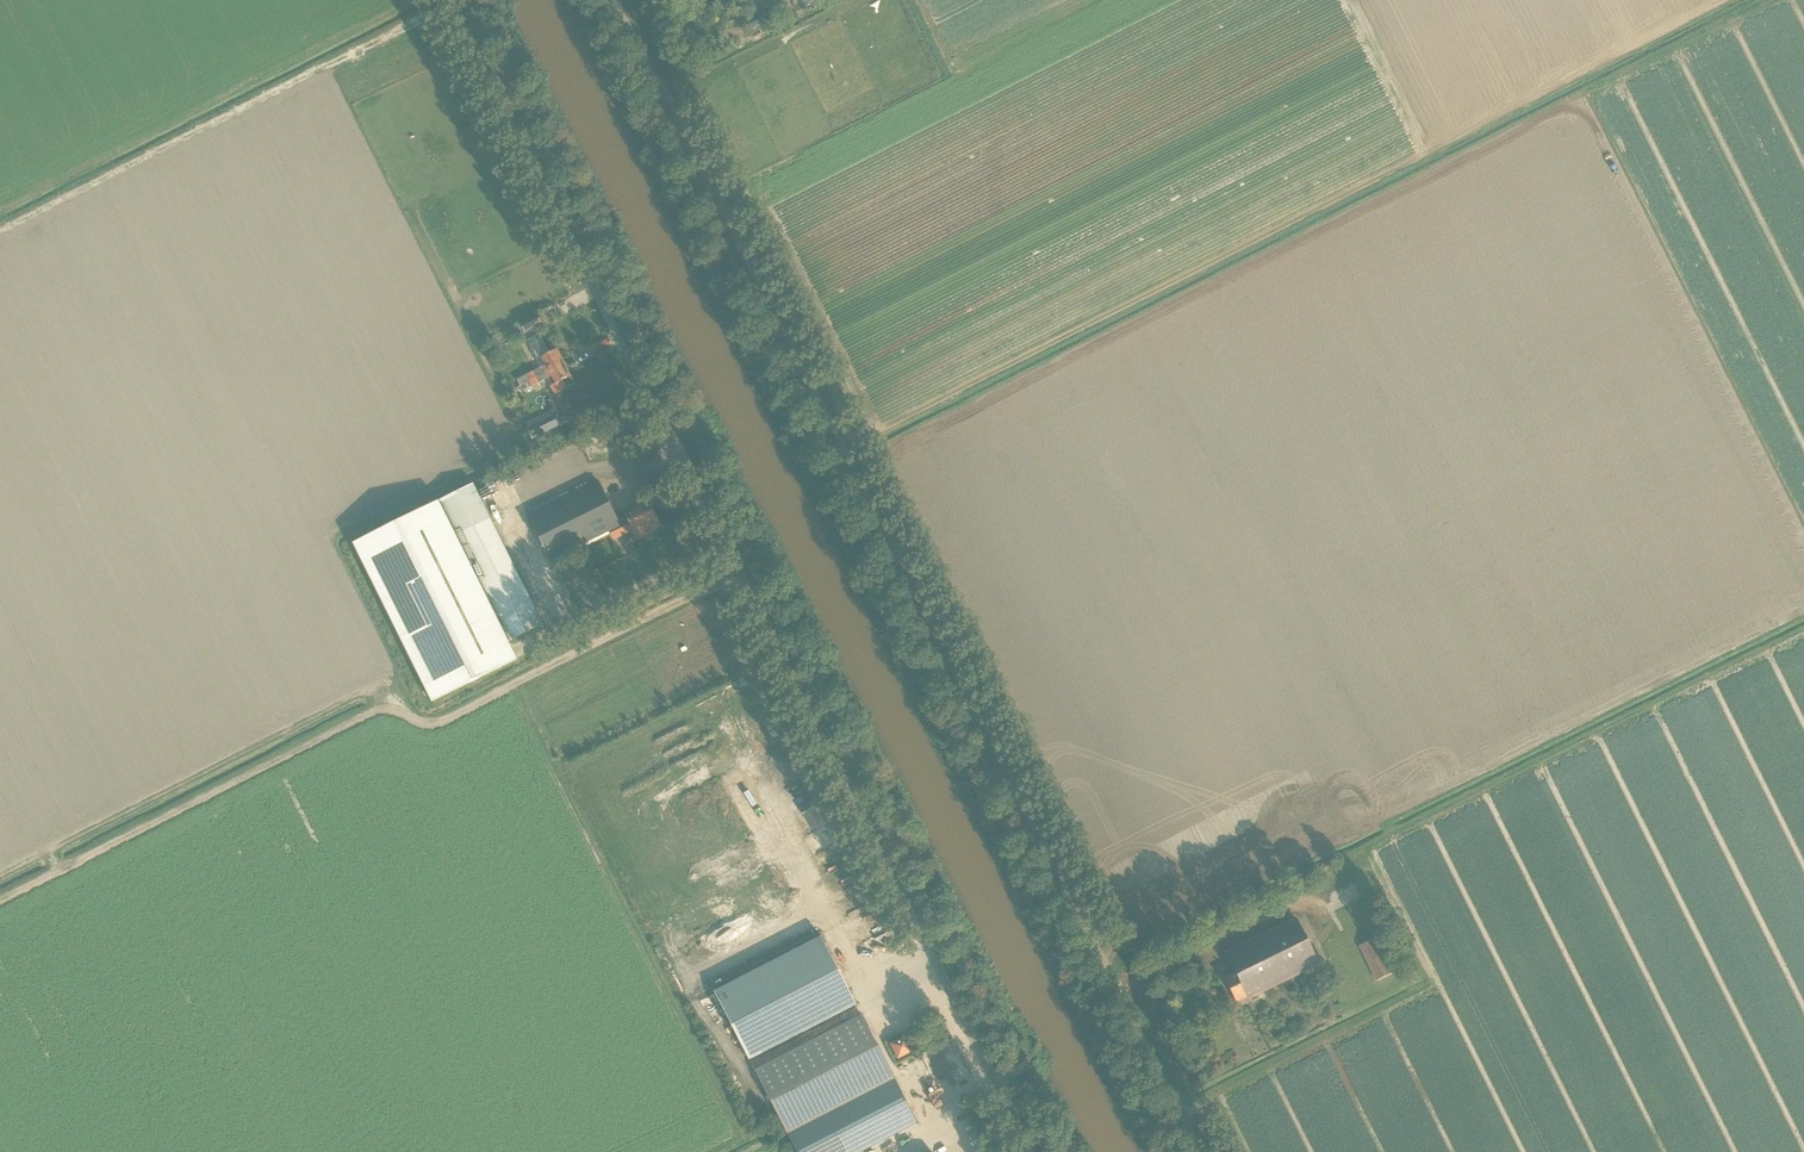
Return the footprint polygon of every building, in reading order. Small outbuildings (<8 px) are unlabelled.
[(517,337),(543,324),(543,325),(554,319),(548,308),(537,313),(520,322),(512,326),(517,337)] [(540,367),(517,380),(520,386),(529,381),(564,363),(557,349),(550,353),(539,333),(526,341),(540,367)] [(564,363),(529,381),(532,386),(548,378),(547,377),(551,376),(555,383),(549,387),(554,395),(567,388),(563,380),(571,376),(564,363)] [(540,434),(562,424),(557,415),(535,425),(534,423),(526,427),(528,431),(530,431),(534,440),(541,437),(540,434)] [(597,481),(528,515),(551,563),(629,524),(636,537),(661,525),(650,503),(618,520),(597,481)] [(518,659),(509,641),(543,624),(474,484),(439,501),(440,501),(353,543),(431,702),(518,659)] [(575,586),(586,581),(578,565),(567,571),(575,586)] [(642,577),(646,587),(656,583),(652,573),(642,577)] [(811,860),(830,851),(827,844),(807,853),(811,860)] [(1248,999),(1318,965),(1296,918),(1225,952),(1235,971),(1223,977),(1236,1002),(1247,997),(1248,999)] [(1358,946),(1375,981),(1402,967),(1385,934),(1358,946)] [(856,1004),(840,973),(822,937),(714,992),(749,1059),(856,1004)] [(704,983),(719,977),(716,971),(702,978),(704,983)] [(754,1070),(797,1151),(860,1151),(917,1123),(861,1014),(754,1070)] [(894,1055),(895,1058),(897,1057),(898,1058),(912,1051),(905,1037),(891,1044),(896,1054),(894,1055)] [(946,1091),(917,1105),(920,1111),(949,1097),(946,1091)]
